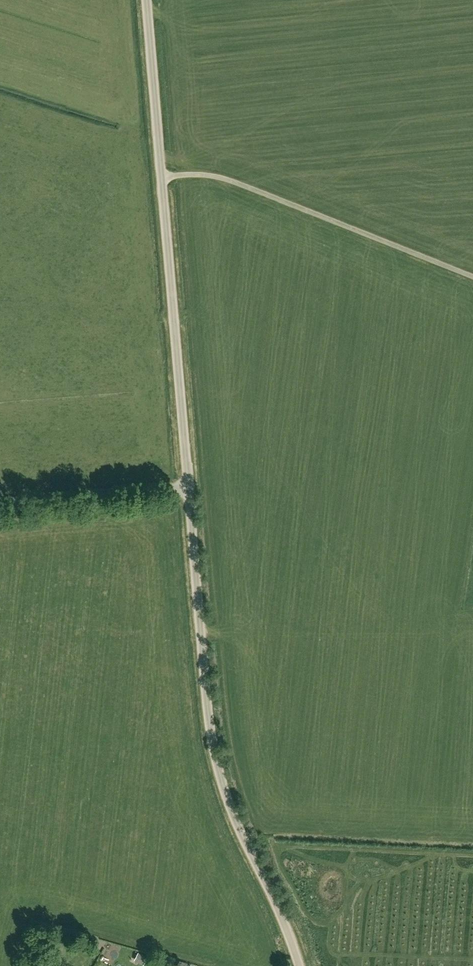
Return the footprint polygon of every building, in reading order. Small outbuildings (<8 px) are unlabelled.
[(94,939),(97,945),(106,941),(103,935),(94,939)] [(147,958),(138,953),(136,958),(140,960),(139,962),(144,964),(147,958)]
